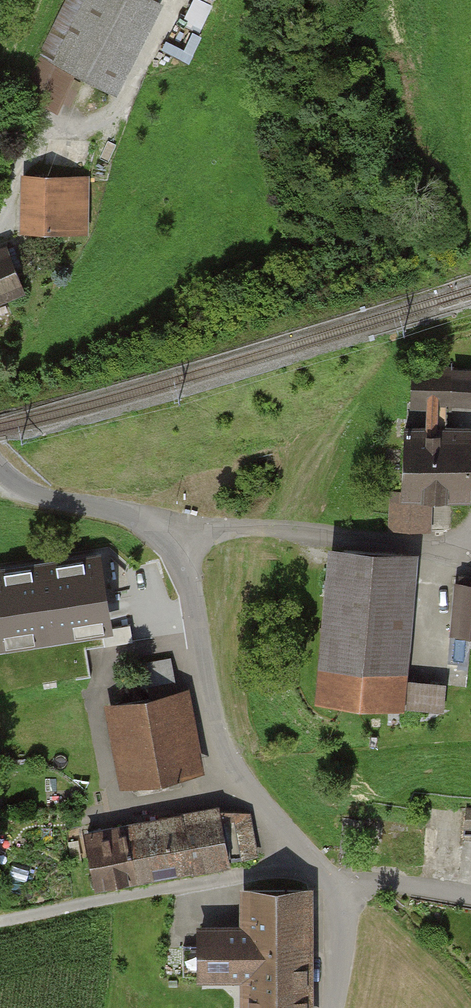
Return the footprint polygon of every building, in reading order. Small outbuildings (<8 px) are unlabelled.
[(118,92),(159,4),(149,0),(70,0),(26,94),(55,107),(72,71),(118,92)] [(181,21),(200,30),(215,0),(191,0),(181,21)] [(195,60),(201,35),(171,28),(165,53),(195,60)] [(26,228),(86,230),(87,179),(27,177),(26,228)] [(24,292),(8,249),(0,252),(0,301),(24,292)] [(401,494),(392,493),(390,528),(439,531),(441,495),(469,496),(470,435),(440,434),(441,412),(452,412),(452,403),(470,404),(470,377),(415,376),(414,411),(431,412),(430,434),(406,434),(401,494)] [(322,702),(408,708),(419,556),(333,549),(322,702)] [(113,626),(102,558),(45,568),(0,575),(0,644),(113,626)] [(470,634),(470,587),(457,587),(455,634),(470,634)] [(125,789),(201,775),(187,696),(111,709),(125,789)] [(467,808),(463,838),(470,839),(470,808),(467,808)] [(185,874),(230,867),(221,811),(177,818),(185,874)] [(141,880),(185,874),(177,818),(132,825),(141,880)] [(96,887),(141,880),(132,825),(88,832),(96,887)] [(244,1007),(315,1007),(315,891),(244,891),(244,929),(204,929),(204,980),(244,980),(244,1007)]
